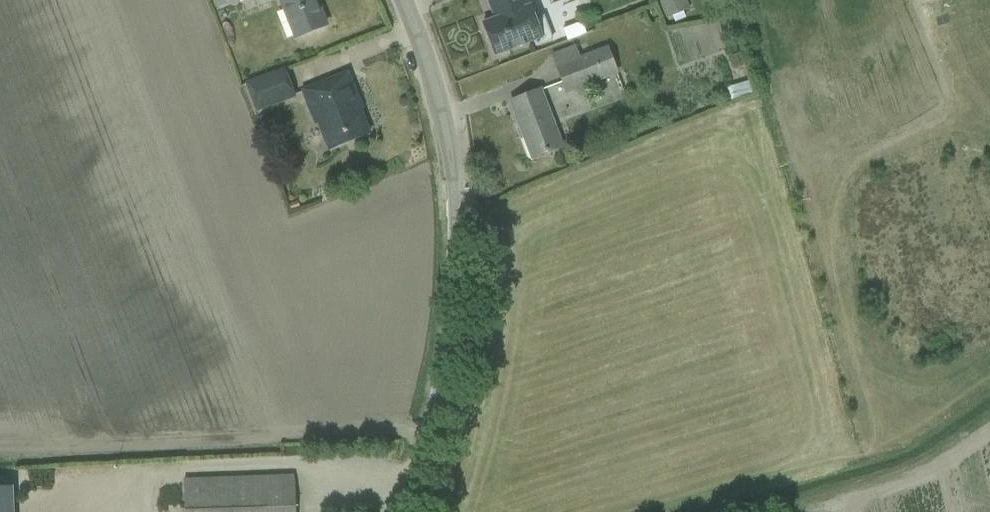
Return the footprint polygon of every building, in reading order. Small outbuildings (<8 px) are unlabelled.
[(214,8),(242,0),(212,0),(214,8)] [(296,37),(326,26),(315,0),(281,0),(296,37)] [(492,11),(494,10),(497,17),(483,23),(495,55),(534,40),(536,46),(553,39),(543,15),(536,18),(530,3),(528,4),(527,0),(488,0),(492,11)] [(670,21),(689,15),(684,0),(663,0),(670,21)] [(581,21),(562,28),(567,40),(586,33),(581,21)] [(567,92),(576,89),(578,96),(594,90),(591,83),(617,73),(607,47),(557,67),(567,92)] [(284,70),(245,85),(255,111),(294,96),(284,70)] [(347,73),(303,91),(316,124),(319,123),(329,149),(369,133),(356,100),(357,99),(347,73)] [(540,90),(529,94),(510,101),(532,158),(562,146),(540,90)] [(294,476),(184,480),(185,511),(295,511),(294,476)] [(0,478),(0,511),(11,511),(10,478),(0,478)]
